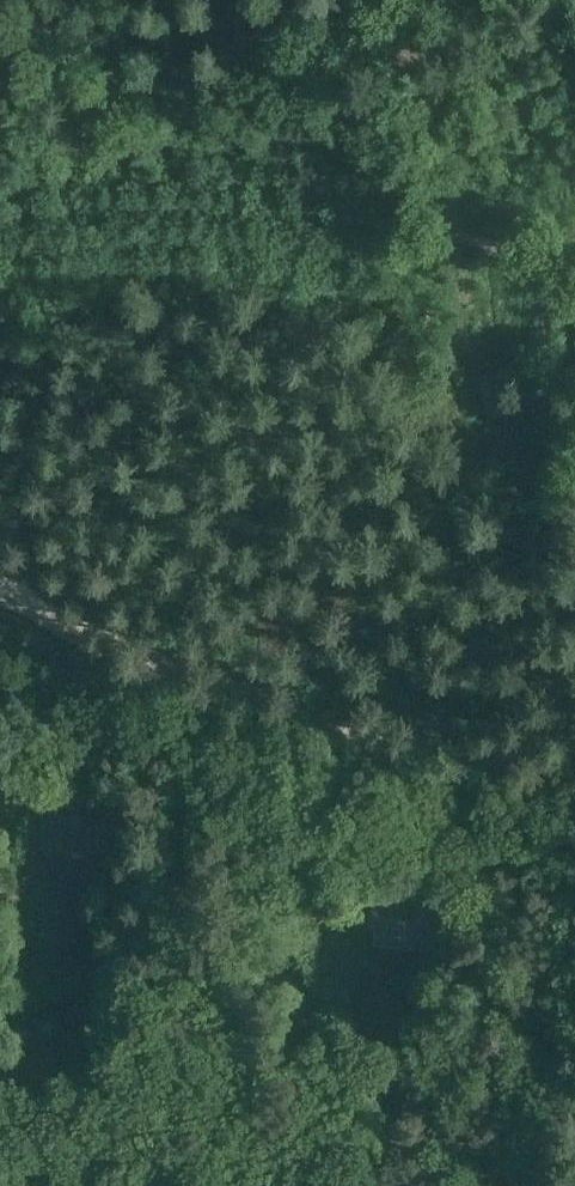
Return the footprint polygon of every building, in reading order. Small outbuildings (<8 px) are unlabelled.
[(382,881),(377,925),(376,941),(427,946),(433,872),(415,871),(414,884),(382,881)]
